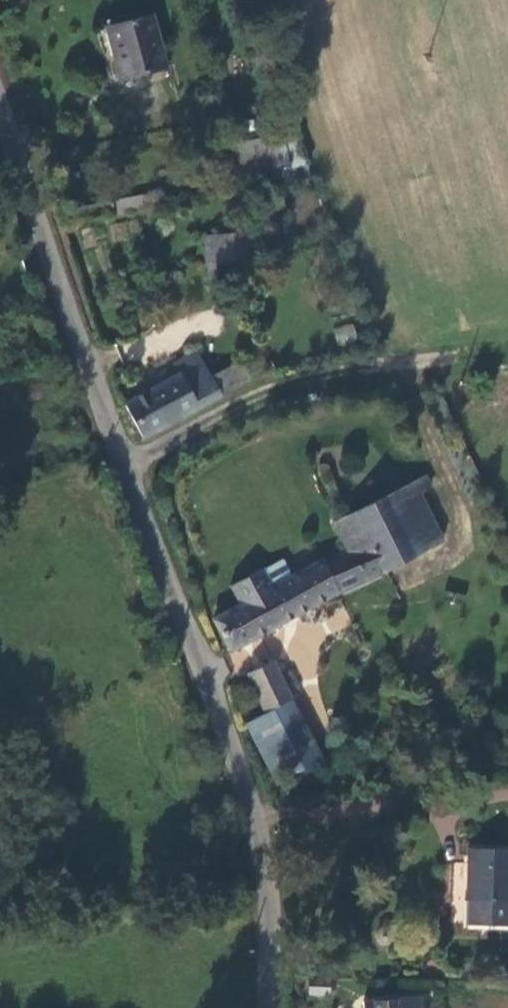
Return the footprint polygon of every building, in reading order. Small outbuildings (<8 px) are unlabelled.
[(150,19),(110,31),(123,79),(163,67),(150,19)] [(310,162),(300,128),(231,143),(239,178),(310,162)] [(261,237),(229,238),(226,242),(221,256),(218,270),(219,279),(222,290),(232,290),(231,266),(261,263),(261,237)] [(226,242),(229,238),(213,238),(217,291),(222,290),(219,279),(218,270),(221,256),(226,242)] [(333,328),(337,344),(357,339),(352,323),(333,328)] [(200,355),(177,365),(182,375),(197,409),(222,397),(243,389),(235,370),(213,380),(200,355)] [(246,366),(235,370),(243,389),(253,385),(246,366)] [(197,409),(182,375),(126,403),(142,436),(197,409)] [(429,489),(422,476),(330,523),(344,549),(320,561),(338,594),(443,541),(418,494),(429,489)] [(246,600),(212,618),(230,652),(338,594),(320,561),(270,586),(261,570),(236,583),(246,600)] [(247,675),(265,713),(294,699),(291,693),(303,687),(292,668),(280,673),(273,661),(247,675)] [(294,699),(265,713),(246,722),(273,777),(326,765),(294,699)] [(469,903),(507,905),(507,850),(470,849),(469,903)] [(365,1007),(423,1007),(423,1000),(365,999),(365,1007)]
